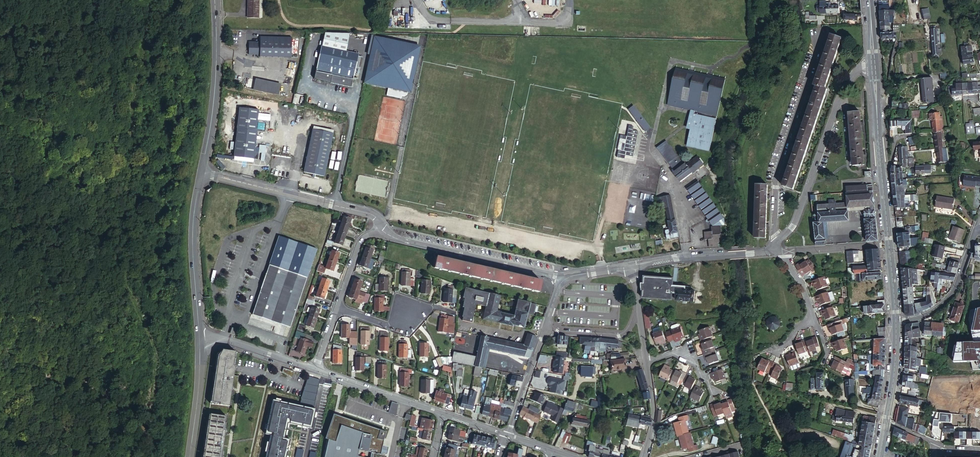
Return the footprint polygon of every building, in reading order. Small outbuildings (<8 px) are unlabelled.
[(246,16),(258,16),(258,0),(247,0),(246,16)] [(930,8),(924,10),(926,20),(932,18),(930,8)] [(880,23),(881,31),(890,31),(890,23),(880,23)] [(322,45),(321,45),(314,77),(330,82),(330,81),(351,86),(355,66),(360,67),(362,56),(358,55),(358,53),(346,50),(350,32),(325,32),(322,45)] [(421,45),(373,34),(364,82),(389,88),(387,94),(402,97),(402,95),(404,96),(408,93),(408,92),(411,93),(421,45)] [(260,41),(249,41),(249,53),(260,53),(260,55),(292,56),(292,36),(261,35),(260,41)] [(815,85),(818,86),(826,89),(843,38),(833,35),(815,85)] [(971,45),(967,46),(968,50),(970,63),(976,62),(973,46),(971,45)] [(289,83),(293,69),(286,68),(282,82),(289,83)] [(686,143),(709,148),(716,115),(724,80),(674,69),(667,104),(693,110),(686,143)] [(256,78),(254,88),(278,93),(280,83),(256,78)] [(964,94),(963,82),(958,83),(958,88),(950,89),(951,95),(964,94)] [(826,89),(818,86),(817,88),(783,185),(794,188),(828,89),(826,89)] [(905,101),(891,101),(891,109),(906,108),(905,101)] [(650,125),(634,104),(628,108),(644,129),(650,125)] [(260,110),(240,108),(234,157),(254,160),(258,131),(257,131),(258,120),(259,114),(260,110)] [(850,112),(853,165),(864,164),(861,112),(850,112)] [(943,130),(944,129),(942,116),(940,117),(940,112),(930,113),(931,119),(932,118),(934,130),(943,130)] [(906,128),(906,133),(912,132),(913,118),(895,119),(895,121),(908,120),(908,128),(906,128)] [(966,124),(967,133),(976,132),(974,123),(970,123),(966,124)] [(619,150),(617,158),(625,159),(626,156),(634,157),(639,132),(633,131),(634,127),(629,126),(627,137),(621,136),(620,139),(626,141),(626,144),(623,143),(621,151),(619,150)] [(333,132),(313,128),(304,171),(323,175),(333,132)] [(945,146),(943,130),(934,130),(936,147),(945,146)] [(619,150),(621,151),(623,143),(626,144),(626,141),(620,139),(618,150),(619,150)] [(702,163),(696,155),(688,161),(685,163),(683,164),(665,140),(656,146),(657,147),(662,154),(663,155),(672,167),(675,171),(673,172),(679,180),(691,171),(692,172),(695,170),(694,169),(702,163)] [(965,149),(966,148),(967,142),(963,141),(961,147),(958,147),(957,153),(961,154),(962,153),(963,152),(964,151),(965,149)] [(902,154),(909,154),(908,150),(908,145),(900,145),(900,154),(902,154)] [(948,160),(946,146),(945,146),(936,147),(938,160),(945,159),(945,161),(948,160)] [(907,167),(909,166),(909,157),(909,154),(902,154),(900,154),(901,162),(906,162),(907,167)] [(917,168),(917,172),(919,172),(931,172),(931,164),(918,165),(917,165),(917,168)] [(893,179),(893,180),(904,179),(904,178),(903,172),(892,173),(893,179)] [(976,185),(976,184),(979,184),(979,176),(966,174),(965,185),(976,185)] [(722,215),(695,179),(685,186),(712,222),(724,222),(722,215)] [(868,184),(868,183),(847,185),(847,192),(869,190),(869,186),(868,184)] [(769,185),(757,184),(756,237),(766,238),(769,185)] [(893,186),(894,193),(900,192),(900,194),(906,193),(905,192),(905,188),(905,185),(893,186)] [(864,209),(876,208),(875,202),(874,189),(869,190),(847,192),(848,197),(848,202),(849,210),(851,210),(864,209)] [(902,206),(905,206),(907,206),(911,206),(911,202),(911,200),(918,200),(918,195),(918,194),(908,194),(907,194),(907,193),(906,193),(900,194),(901,200),(902,206)] [(666,238),(678,236),(670,194),(658,197),(661,211),(663,211),(664,214),(667,213),(669,224),(664,225),(666,238)] [(950,206),(951,204),(952,197),(935,194),(933,205),(940,206),(940,204),(950,206)] [(824,221),(828,221),(850,219),(849,210),(848,202),(836,203),(836,199),(829,200),(830,204),(818,205),(820,222),(824,221)] [(865,218),(877,217),(876,208),(864,209),(865,218)] [(341,224),(348,226),(351,217),(343,215),(341,224)] [(905,231),(903,216),(902,216),(898,216),(896,216),(898,232),(905,231)] [(868,241),(879,240),(877,217),(865,218),(866,223),(868,241)] [(814,222),(816,245),(826,244),(826,238),(824,221),(820,222),(814,222)] [(345,236),(348,226),(341,224),(337,233),(345,236)] [(719,225),(711,225),(711,229),(704,230),(704,238),(709,237),(709,245),(719,244),(719,241),(724,241),(723,233),(720,233),(719,225)] [(951,226),(949,240),(959,242),(962,228),(951,226)] [(899,247),(905,246),(912,245),(911,237),(910,232),(907,232),(898,233),(899,247)] [(342,243),(345,236),(337,233),(335,241),(337,242),(342,243)] [(317,247),(280,235),(259,302),(296,314),(317,247)] [(920,244),(919,236),(915,236),(911,237),(912,245),(918,245),(920,244)] [(946,246),(936,244),(934,256),(942,257),(943,256),(946,246)] [(366,246),(363,255),(370,258),(373,248),(366,246)] [(383,258),(386,248),(381,247),(378,260),(380,261),(383,258)] [(869,261),(881,260),(880,249),(868,249),(868,251),(868,252),(869,258),(869,261)] [(329,259),(336,261),(339,253),(332,250),(329,259)] [(858,253),(858,250),(847,251),(848,262),(850,262),(855,261),(854,253),(858,253)] [(900,251),(901,265),(913,263),(911,250),(900,251)] [(370,258),(363,255),(360,263),(367,265),(370,258)] [(455,270),(458,261),(450,259),(445,258),(437,256),(434,266),(455,270)] [(949,265),(959,267),(960,264),(961,262),(961,259),(951,257),(951,260),(950,260),(949,265)] [(799,261),(795,264),(803,275),(806,273),(807,273),(812,269),(814,271),(817,269),(810,258),(807,260),(806,259),(800,263),(799,261)] [(317,272),(325,274),(326,268),(334,270),(336,261),(329,259),(327,266),(321,265),(319,264),(317,272)] [(876,272),(882,272),(881,260),(869,261),(870,270),(875,270),(876,272)] [(465,263),(458,261),(455,270),(475,275),(478,266),(470,264),(465,263)] [(854,267),(849,268),(849,274),(857,273),(867,273),(866,265),(854,266),(854,267)] [(496,280),(498,270),(491,269),(486,268),(478,266),(475,275),(496,280)] [(918,273),(917,268),(901,267),(903,284),(910,283),(913,283),(912,277),(918,276),(918,273)] [(408,284),(409,279),(409,269),(405,269),(405,271),(402,271),(401,284),(408,284)] [(517,285),(519,275),(511,274),(507,272),(498,270),(496,280),(517,285)] [(938,282),(940,272),(932,271),(931,281),(935,282),(938,282)] [(956,273),(944,272),(944,273),(943,280),(947,280),(947,278),(955,279),(956,273)] [(519,275),(517,285),(537,290),(540,280),(532,279),(527,277),(519,275)] [(653,277),(653,276),(644,275),(643,283),(641,282),(641,285),(641,287),(642,290),(643,290),(642,297),(652,298),(652,297),(644,296),(645,276),(653,277)] [(430,277),(423,276),(423,279),(422,292),(429,292),(430,277)] [(677,289),(686,290),(686,286),(673,285),(674,278),(664,278),(653,277),(645,276),(644,296),(652,297),(652,295),(663,296),(662,298),(672,299),(672,293),(677,293),(677,289)] [(828,286),(825,276),(823,277),(813,281),(814,284),(816,284),(817,286),(818,289),(828,286)] [(352,286),(359,289),(363,280),(355,277),(352,286)] [(320,287),(327,290),(330,281),(323,278),(320,287)] [(356,297),(359,289),(352,286),(349,295),(356,297)] [(325,298),(327,290),(320,287),(317,297),(325,298)] [(451,294),(452,287),(445,287),(444,301),(451,302),(451,301),(451,294)] [(487,305),(489,292),(465,287),(463,296),(465,296),(463,305),(464,306),(462,315),(463,315),(462,319),(472,321),(476,302),(487,305)] [(694,301),(695,291),(686,290),(677,289),(677,293),(676,299),(694,301)] [(829,292),(828,291),(816,296),(817,300),(819,299),(820,301),(821,305),(831,301),(831,300),(835,299),(833,291),(829,292)] [(528,312),(516,308),(515,314),(510,313),(510,312),(505,310),(504,312),(501,311),(501,310),(497,309),(500,295),(489,292),(487,305),(485,314),(484,315),(484,318),(512,325),(513,324),(514,324),(514,323),(525,326),(528,312)] [(383,310),(383,306),(382,300),(386,300),(385,295),(375,296),(376,311),(383,311),(383,310)] [(528,312),(534,313),(536,303),(518,298),(516,308),(528,312)] [(915,303),(918,313),(923,311),(920,305),(922,304),(923,302),(917,303),(915,303)] [(920,305),(923,311),(926,310),(929,308),(926,302),(922,304),(920,305)] [(960,321),(965,305),(958,302),(952,318),(960,321)] [(864,313),(886,312),(885,304),(879,304),(864,305),(864,308),(864,313)] [(833,306),(821,310),(822,314),(824,313),(825,316),(826,319),(837,316),(833,306)] [(310,317),(318,319),(321,310),(313,308),(310,317)] [(972,310),(970,319),(975,342),(959,343),(955,362),(972,361),(974,370),(979,369),(979,308),(972,310)] [(315,326),(318,319),(310,317),(308,324),(315,326)] [(777,317),(771,317),(768,322),(768,327),(772,330),(777,330),(781,326),(781,321),(777,317)] [(447,321),(446,321),(440,319),(436,331),(444,333),(445,330),(446,326),(446,325),(447,321)] [(836,322),(828,324),(828,325),(829,328),(831,328),(832,331),(833,335),(845,331),(842,324),(841,320),(836,322)] [(349,321),(341,322),(342,336),(352,335),(352,340),(355,340),(355,334),(353,334),(353,329),(350,329),(349,321)] [(907,325),(907,326),(906,333),(915,331),(915,328),(920,327),(919,322),(907,325)] [(368,326),(360,327),(361,343),(369,342),(368,326)] [(675,342),(679,341),(678,338),(680,338),(684,337),(681,326),(679,327),(672,329),(671,330),(668,332),(671,340),(674,339),(675,342)] [(700,341),(712,337),(709,327),(699,331),(700,334),(701,336),(699,337),(700,341)] [(298,331),(296,338),(300,339),(300,338),(303,338),(298,351),(306,354),(309,346),(313,347),(315,341),(305,338),(306,334),(298,331)] [(386,331),(380,331),(381,350),(388,350),(387,334),(386,334),(386,331)] [(468,343),(470,334),(459,331),(457,340),(468,343)] [(656,344),(660,343),(662,342),(663,344),(666,343),(662,331),(653,334),(656,344)] [(526,350),(532,352),(537,336),(528,333),(524,343),(482,334),(476,366),(482,367),(490,369),(498,370),(498,368),(486,366),(482,365),(486,348),(490,349),(512,354),(511,358),(514,359),(515,355),(525,357),(526,350)] [(568,344),(569,336),(558,336),(557,344),(568,344)] [(820,346),(817,336),(813,337),(814,339),(810,340),(807,341),(810,350),(811,352),(817,349),(816,347),(820,346)] [(844,338),(832,342),(834,346),(835,345),(836,348),(837,351),(848,347),(844,338)] [(911,338),(906,338),(906,344),(908,344),(918,347),(918,346),(918,343),(911,342),(911,341),(911,338)] [(622,348),(622,342),(618,340),(612,339),(611,347),(622,348)] [(807,341),(806,339),(802,340),(803,342),(799,343),(796,344),(800,357),(808,354),(806,351),(810,350),(807,341)] [(705,354),(712,352),(711,348),(715,347),(713,340),(702,344),(704,347),(705,350),(704,351),(705,354)] [(406,341),(399,341),(399,356),(411,356),(411,349),(407,349),(407,343),(406,344),(406,341)] [(333,344),(333,361),(341,362),(341,346),(333,344)] [(908,344),(906,344),(906,351),(906,356),(917,358),(918,347),(908,344)] [(486,366),(490,349),(486,348),(482,365),(486,366)] [(799,362),(795,350),(791,352),(792,353),(790,354),(786,355),(790,366),(791,365),(799,362)] [(219,352),(212,407),(231,410),(238,354),(219,352)] [(454,352),(453,360),(475,365),(477,356),(454,352)] [(713,355),(712,352),(705,354),(706,358),(707,358),(708,361),(710,364),(720,361),(717,354),(713,355)] [(364,354),(357,353),(356,368),(364,369),(364,356),(364,354)] [(557,356),(556,356),(554,372),(563,373),(565,357),(557,356)] [(917,358),(906,356),(905,368),(912,369),(917,370),(918,364),(922,365),(921,366),(920,370),(921,371),(920,373),(922,373),(924,373),(925,366),(922,366),(923,359),(917,358)] [(848,362),(837,357),(833,363),(831,367),(844,374),(846,374),(851,363),(848,362)] [(610,360),(610,364),(611,369),(626,368),(625,358),(610,360)] [(770,369),(773,362),(770,361),(769,362),(766,360),(762,358),(757,368),(764,372),(765,371),(768,373),(770,369)] [(387,361),(378,360),(378,376),(386,377),(387,361)] [(777,364),(773,362),(770,369),(773,371),(771,374),(770,376),(777,379),(783,368),(780,367),(777,365),(777,364)] [(659,376),(668,381),(673,371),(670,369),(671,367),(665,365),(659,376)] [(281,366),(280,370),(290,376),(292,369),(281,366)] [(481,376),(482,367),(476,366),(473,375),(481,376)] [(593,367),(581,366),(581,375),(586,375),(587,374),(593,374),(593,367)] [(412,369),(401,368),(400,385),(408,385),(408,373),(412,373),(412,369)] [(638,378),(644,376),(642,369),(636,371),(638,378)] [(711,373),(713,377),(714,376),(715,379),(717,382),(726,379),(723,369),(711,373)] [(683,381),(687,374),(683,372),(683,373),(680,372),(677,370),(672,380),(681,385),(683,381)] [(909,372),(905,371),(904,376),(904,380),(913,382),(914,376),(912,376),(913,374),(909,373),(909,372)] [(825,372),(818,372),(818,377),(815,377),(815,380),(812,380),(813,388),(825,388),(825,372)] [(422,377),(421,390),(432,391),(432,384),(433,385),(433,378),(426,378),(426,375),(422,374),(422,377)] [(510,384),(520,386),(523,377),(517,376),(517,374),(516,374),(515,376),(512,375),(510,384)] [(691,376),(687,374),(683,381),(687,383),(685,387),(692,390),(696,380),(693,379),(690,377),(691,376)] [(643,393),(648,391),(644,376),(638,378),(643,393)] [(550,392),(562,394),(565,380),(552,378),(549,378),(548,380),(548,381),(548,383),(550,385),(551,385),(550,392)] [(854,379),(846,380),(847,393),(855,392),(854,379)] [(913,382),(904,380),(903,386),(912,388),(912,390),(909,390),(909,394),(915,396),(917,389),(918,389),(919,384),(915,383),(915,382),(913,382)] [(700,387),(696,386),(691,397),(700,401),(705,392),(701,390),(699,389),(700,387)] [(470,391),(470,389),(465,388),(463,393),(460,393),(459,402),(461,402),(460,406),(466,407),(470,391)] [(470,391),(466,407),(472,408),(476,390),(470,389),(470,391)] [(447,393),(444,392),(439,391),(437,390),(434,399),(444,402),(445,402),(448,402),(450,396),(447,395),(447,393)] [(869,403),(879,405),(880,399),(881,394),(875,392),(875,395),(869,394),(868,398),(870,398),(869,403)] [(536,393),(533,400),(542,404),(546,395),(536,393)] [(924,400),(901,396),(900,402),(919,406),(919,404),(922,404),(924,400)] [(271,398),(264,433),(269,434),(264,456),(285,456),(289,438),(284,437),(287,422),(310,427),(314,407),(271,398)] [(549,399),(545,410),(555,414),(553,419),(558,421),(563,407),(556,404),(557,402),(549,399)] [(725,403),(722,404),(723,406),(725,413),(726,416),(727,418),(734,416),(732,411),(731,408),(734,406),(732,399),(728,400),(729,402),(725,403)] [(392,401),(388,412),(394,414),(398,403),(392,401)] [(492,402),(487,401),(483,413),(498,418),(499,414),(490,411),(491,405),(492,402)] [(564,409),(567,409),(573,411),(575,406),(571,405),(571,404),(566,402),(564,409)] [(725,413),(723,406),(722,404),(721,403),(718,404),(715,405),(714,403),(711,405),(713,412),(715,416),(718,415),(725,413)] [(530,404),(529,408),(530,409),(532,410),(539,413),(541,409),(530,404)] [(499,414),(500,408),(495,406),(491,405),(490,411),(499,414)] [(909,407),(899,405),(896,422),(919,431),(921,425),(913,423),(914,419),(907,417),(909,407)] [(844,414),(839,413),(840,407),(837,407),(836,413),(835,413),(834,418),(837,419),(837,420),(843,422),(843,420),(854,422),(855,417),(847,415),(848,410),(844,409),(844,414)] [(508,414),(510,415),(512,409),(506,408),(505,408),(504,409),(502,419),(507,420),(508,414)] [(531,413),(522,409),(522,408),(519,413),(531,419),(532,416),(539,419),(541,414),(539,413),(532,410),(531,413)] [(373,452),(380,454),(382,447),(383,440),(386,431),(334,413),(324,456),(366,456),(358,455),(359,449),(371,452),(370,456),(372,456),(373,452)] [(629,413),(628,419),(634,421),(640,422),(641,417),(642,416),(641,416),(629,413)] [(589,426),(590,420),(587,420),(587,416),(578,414),(577,415),(576,414),(575,418),(573,417),(572,423),(589,426)] [(419,427),(431,430),(433,420),(421,417),(419,427)] [(210,418),(204,456),(223,456),(228,420),(210,418)] [(862,426),(875,428),(876,422),(864,420),(862,426)] [(674,424),(677,437),(679,437),(689,434),(685,421),(680,422),(674,424)] [(413,426),(412,425),(411,428),(417,430),(417,428),(424,430),(423,432),(420,431),(419,437),(422,437),(422,438),(428,440),(431,430),(419,427),(413,426)] [(450,427),(449,433),(465,436),(466,431),(460,430),(460,429),(455,428),(450,427)] [(903,430),(896,427),(894,433),(919,444),(922,438),(903,430)] [(944,430),(944,427),(936,427),(936,437),(940,440),(943,440),(944,430)] [(834,428),(832,434),(842,438),(844,431),(834,428)] [(844,431),(842,438),(846,439),(853,441),(854,435),(854,434),(844,431)] [(861,437),(873,439),(874,433),(867,432),(862,431),(861,437)] [(689,434),(679,437),(682,450),(689,448),(694,447),(691,434),(689,434)] [(860,443),(872,447),(873,441),(873,439),(861,437),(860,443)] [(489,438),(487,447),(493,448),(494,446),(495,447),(496,442),(494,441),(494,439),(489,438)] [(853,441),(846,439),(844,447),(855,451),(857,443),(853,441)] [(588,456),(589,456),(593,456),(594,453),(597,443),(587,441),(586,450),(590,451),(588,456)] [(855,451),(870,456),(872,447),(860,443),(857,443),(855,451)] [(427,448),(420,447),(420,448),(418,455),(418,456),(425,456),(427,448)] [(844,447),(840,456),(853,456),(855,451),(844,447)]
